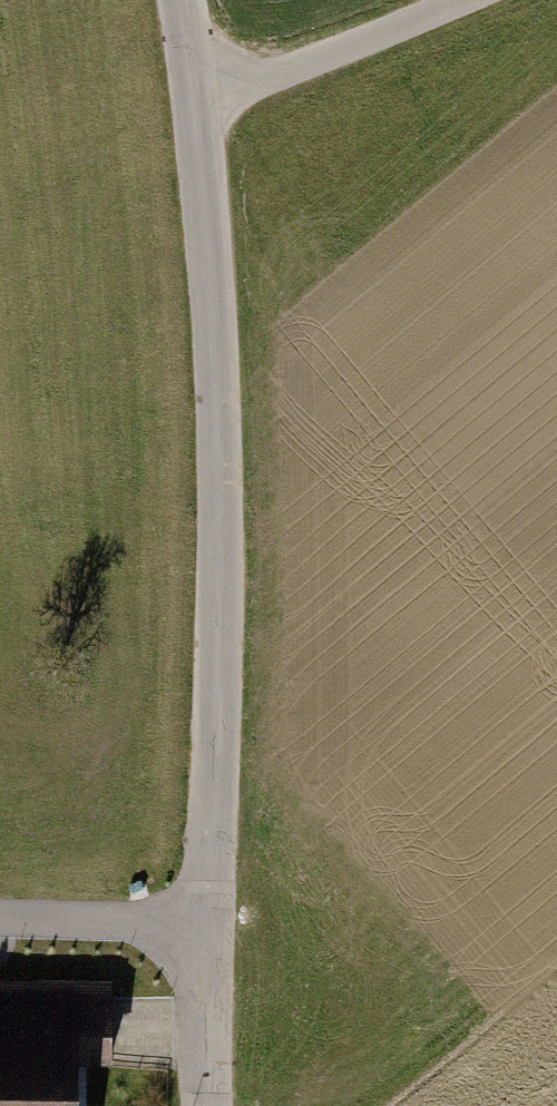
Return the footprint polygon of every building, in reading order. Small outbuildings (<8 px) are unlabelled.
[(0,1011),(0,1105),(95,1105),(96,1011),(0,1011)]
